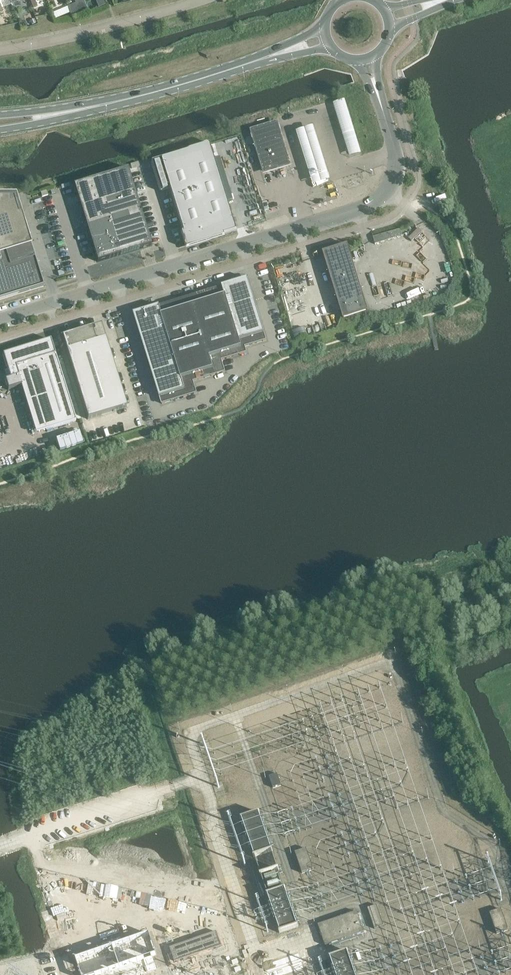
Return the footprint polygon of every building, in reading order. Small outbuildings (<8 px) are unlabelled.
[(68,6),(72,17),(88,10),(84,0),(83,0),(68,6)] [(345,100),(333,104),(349,158),(361,154),(345,100)] [(277,124),(253,132),(265,172),(289,165),(277,124)] [(313,127),(295,133),(313,187),(330,182),(313,127)] [(160,160),(151,162),(160,192),(170,189),(187,246),(237,231),(237,229),(210,144),(160,160)] [(128,168),(74,185),(97,262),(151,245),(128,168)] [(44,286),(22,215),(22,214),(18,214),(13,198),(0,198),(0,300),(44,286)] [(374,237),(373,237),(375,244),(403,236),(402,232),(401,231),(401,229),(374,237)] [(347,245),(323,252),(343,319),(368,311),(347,245)] [(160,306),(134,314),(162,404),(197,393),(193,382),(225,372),(221,360),(246,353),(245,347),(266,340),(247,280),(222,287),(224,295),(203,302),(171,312),(162,315),(160,306)] [(91,327),(62,337),(88,419),(127,407),(105,338),(96,341),(91,327)] [(50,340),(3,355),(7,369),(10,378),(4,380),(8,390),(31,383),(46,431),(76,421),(50,340)] [(64,435),(66,448),(85,444),(83,432),(64,435)] [(278,774),(269,777),(273,788),(281,785),(278,774)] [(240,819),(254,858),(273,851),(259,813),(240,819)] [(295,853),(302,874),(314,870),(307,849),(295,853)] [(266,895),(280,934),(298,927),(285,888),(266,895)] [(367,909),(375,930),(384,927),(377,906),(367,909)] [(490,914),(497,935),(508,931),(501,910),(490,914)] [(318,926),(325,946),(364,933),(357,912),(318,926)] [(221,947),(216,933),(170,949),(175,963),(221,947)] [(149,934),(76,960),(81,974),(139,974),(156,969),(152,957),(157,955),(149,934)] [(335,974),(356,974),(348,952),(329,958),(335,974)]
